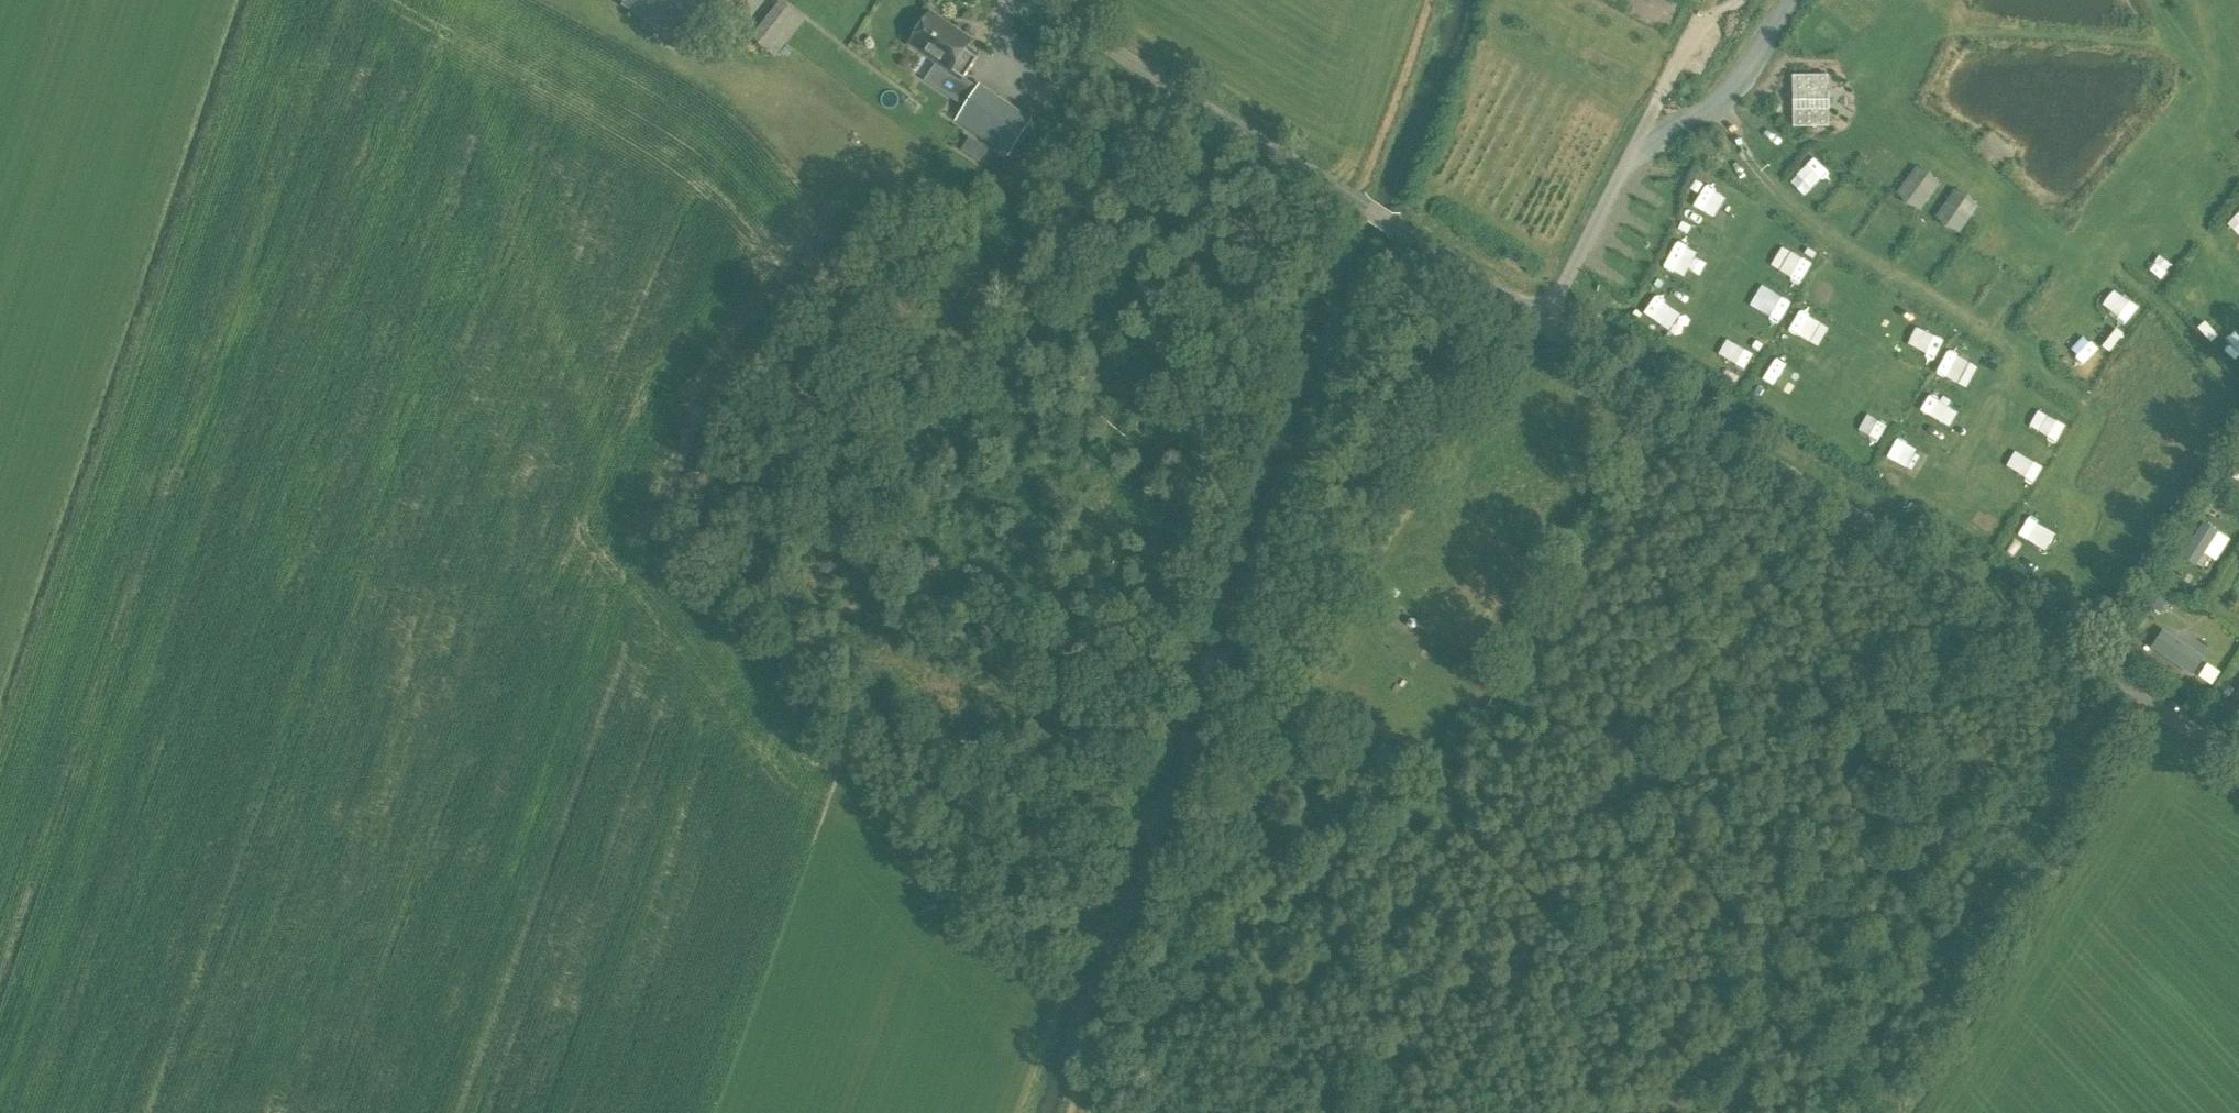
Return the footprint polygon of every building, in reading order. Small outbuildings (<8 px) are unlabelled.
[(621,5),(684,45),(713,0),(624,0),(621,5)] [(775,58),(804,20),(779,0),(749,37),(775,58)] [(845,3),(860,16),(873,0),(848,0),(845,3)] [(910,44),(951,71),(950,73),(962,81),(977,58),(965,50),(972,40),(931,13),(910,44)] [(1829,127),(1829,75),(1793,75),(1793,127),(1829,127)] [(979,87),(958,120),(1009,154),(1031,121),(979,87)] [(2207,518),(2183,554),(2198,564),(2222,527),(2207,518)] [(2149,644),(2194,672),(2208,650),(2163,622),(2149,644)]
